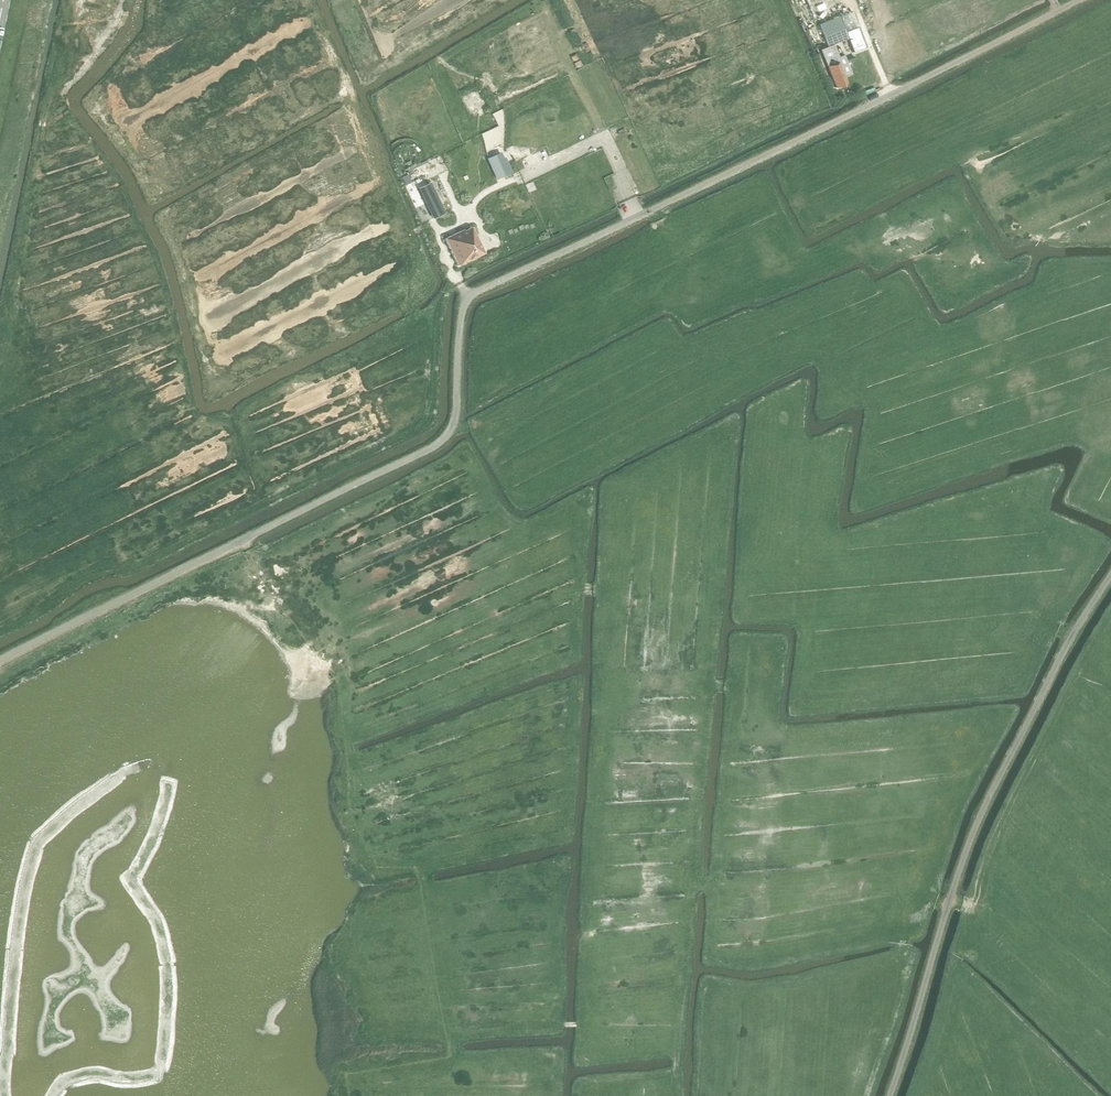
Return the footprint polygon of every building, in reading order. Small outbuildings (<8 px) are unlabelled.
[(846,39),(844,31),(838,16),(818,24),(826,46),(846,39)] [(844,31),(846,39),(851,52),(864,47),(856,27),(844,31)] [(831,47),(819,52),(825,66),(834,87),(846,82),(843,76),(850,73),(844,58),(837,61),(831,47)] [(502,158),(499,152),(486,158),(496,179),(509,173),(502,158)] [(407,174),(400,177),(404,185),(410,182),(407,174)] [(429,184),(418,189),(432,217),(443,212),(429,184)] [(462,229),(444,238),(457,266),(482,254),(470,227),(462,231),(462,229)]
